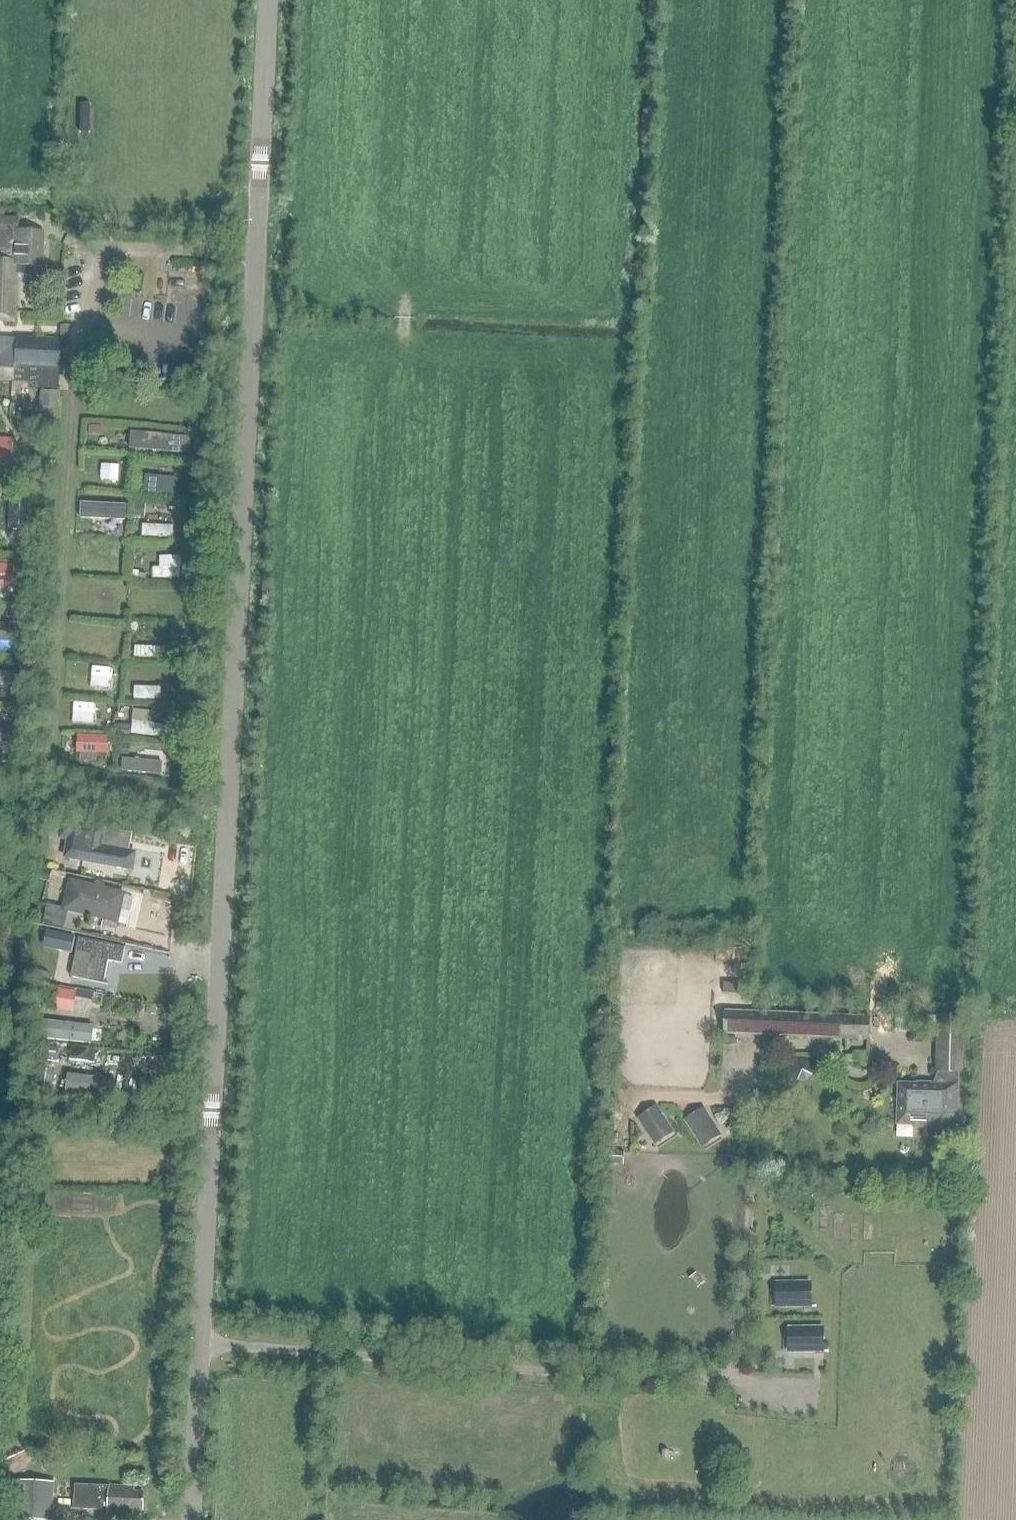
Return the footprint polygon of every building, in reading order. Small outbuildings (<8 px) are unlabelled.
[(16,322),(18,274),(30,274),(30,266),(42,266),(44,231),(2,229),(0,229),(0,321),(16,322)] [(61,339),(16,337),(15,361),(0,360),(0,382),(39,383),(38,388),(59,389),(61,339)] [(9,387),(0,386),(0,400),(8,400),(9,387)] [(38,413),(57,414),(59,391),(40,389),(38,413)] [(48,430),(49,419),(37,418),(36,429),(48,430)] [(98,435),(99,426),(88,425),(88,435),(98,435)] [(192,452),(192,434),(129,433),(128,451),(192,452)] [(12,462),(13,438),(0,438),(0,461),(12,462)] [(29,531),(31,498),(9,496),(7,530),(29,531)] [(145,517),(146,504),(132,503),(131,515),(145,517)] [(172,535),(173,524),(143,524),(143,534),(172,535)] [(36,551),(36,539),(24,539),(24,551),(36,551)] [(35,563),(35,553),(21,552),(21,562),(35,563)] [(28,566),(0,565),(0,587),(27,588),(28,566)] [(23,624),(0,624),(0,641),(23,642),(23,624)] [(164,656),(165,646),(134,645),(134,654),(164,656)] [(21,672),(0,672),(0,686),(21,686),(21,672)] [(153,723),(153,709),(132,709),(131,734),(164,734),(164,723),(153,723)] [(30,722),(30,713),(19,712),(18,721),(30,722)] [(129,737),(130,725),(113,724),(112,736),(129,737)] [(19,728),(0,726),(0,751),(17,752),(19,728)] [(75,760),(97,760),(97,752),(109,752),(109,737),(76,736),(75,760)] [(118,768),(158,773),(160,760),(119,755),(118,768)] [(100,848),(103,830),(50,821),(47,834),(69,838),(66,857),(131,869),(134,854),(100,848)] [(49,882),(51,872),(42,870),(39,879),(49,882)] [(69,879),(62,908),(47,905),(43,921),(65,926),(68,913),(118,925),(126,892),(69,879)] [(75,937),(57,933),(53,951),(71,955),(75,937)] [(79,979),(107,985),(108,983),(103,982),(108,960),(121,963),(125,948),(78,938),(75,954),(88,956),(84,978),(79,978),(79,979)] [(49,1001),(73,1006),(76,992),(52,987),(49,1001)] [(722,1035),(869,1041),(870,1017),(723,1011),(722,1035)] [(41,1036),(91,1044),(94,1025),(44,1017),(41,1036)] [(898,1083),(896,1126),(930,1127),(952,1128),(953,1111),(956,1111),(957,1091),(956,1091),(957,1072),(959,1072),(961,1031),(961,1017),(939,1017),(939,1031),(938,1072),(932,1085),(898,1083)] [(94,1064),(96,1049),(71,1046),(69,1061),(94,1064)] [(57,1059),(58,1048),(46,1047),(45,1058),(57,1059)] [(68,1075),(66,1091),(112,1097),(114,1080),(68,1075)] [(636,1118),(654,1146),(674,1133),(656,1105),(636,1118)] [(683,1120),(701,1148),(721,1134),(704,1107),(683,1120)] [(605,1163),(623,1164),(623,1154),(605,1153),(605,1163)] [(778,1284),(778,1306),(803,1306),(803,1310),(810,1310),(810,1284),(778,1284)] [(791,1329),(791,1351),(816,1350),(816,1354),(823,1354),(822,1328),(791,1329)] [(5,1519),(28,1519),(54,1519),(55,1483),(7,1480),(4,1519),(5,1519)] [(137,1487),(95,1485),(75,1484),(74,1509),(110,1511),(110,1514),(135,1515),(136,1511),(145,1511),(146,1493),(136,1492),(137,1487)]
